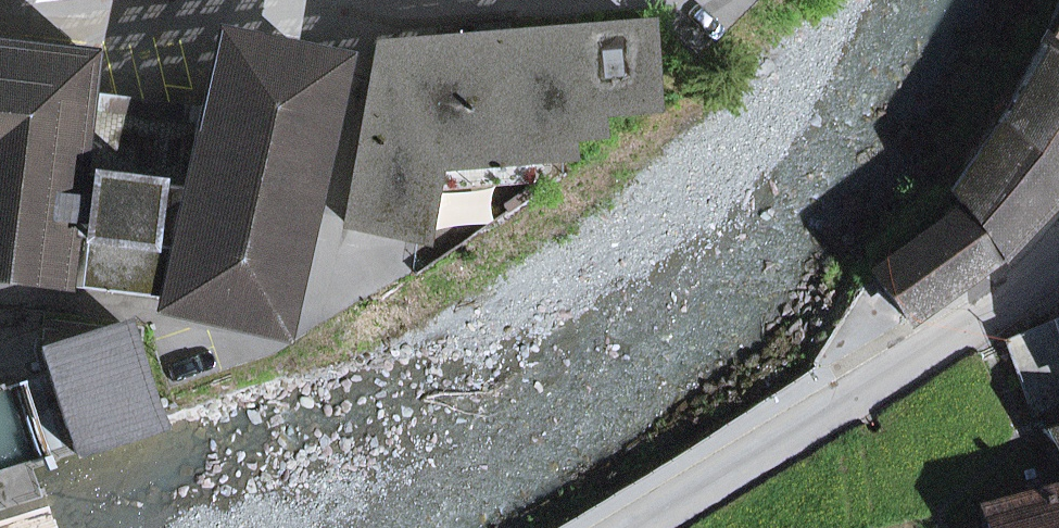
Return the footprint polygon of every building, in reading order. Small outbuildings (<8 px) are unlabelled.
[(1040,46),(1058,59),(1058,15),(1040,46)] [(590,132),(589,109),(647,105),(641,26),(375,48),(344,222),(416,238),(424,192),(429,164),(528,156),(560,153),(559,134),(590,132)] [(58,285),(64,237),(79,109),(86,54),(0,43),(0,278),(58,285)] [(322,67),(221,46),(204,125),(178,250),(168,300),(268,322),(322,67)] [(1058,190),(1058,59),(1040,46),(997,124),(950,191),(961,206),(998,253),(1058,190)] [(154,297),(161,248),(178,250),(204,125),(79,109),(64,237),(78,238),(72,287),(154,297)] [(424,192),(531,183),(528,156),(429,164),(424,192)] [(871,271),(908,320),(998,253),(961,206),(871,271)] [(1005,342),(1029,400),(1039,396),(1044,407),(1058,401),(1058,319),(1005,342)] [(72,453),(155,427),(151,414),(123,324),(40,351),(72,453)] [(1044,429),(1058,452),(1058,425),(1044,429)] [(985,508),(990,527),(1058,527),(1058,489),(985,508)]
